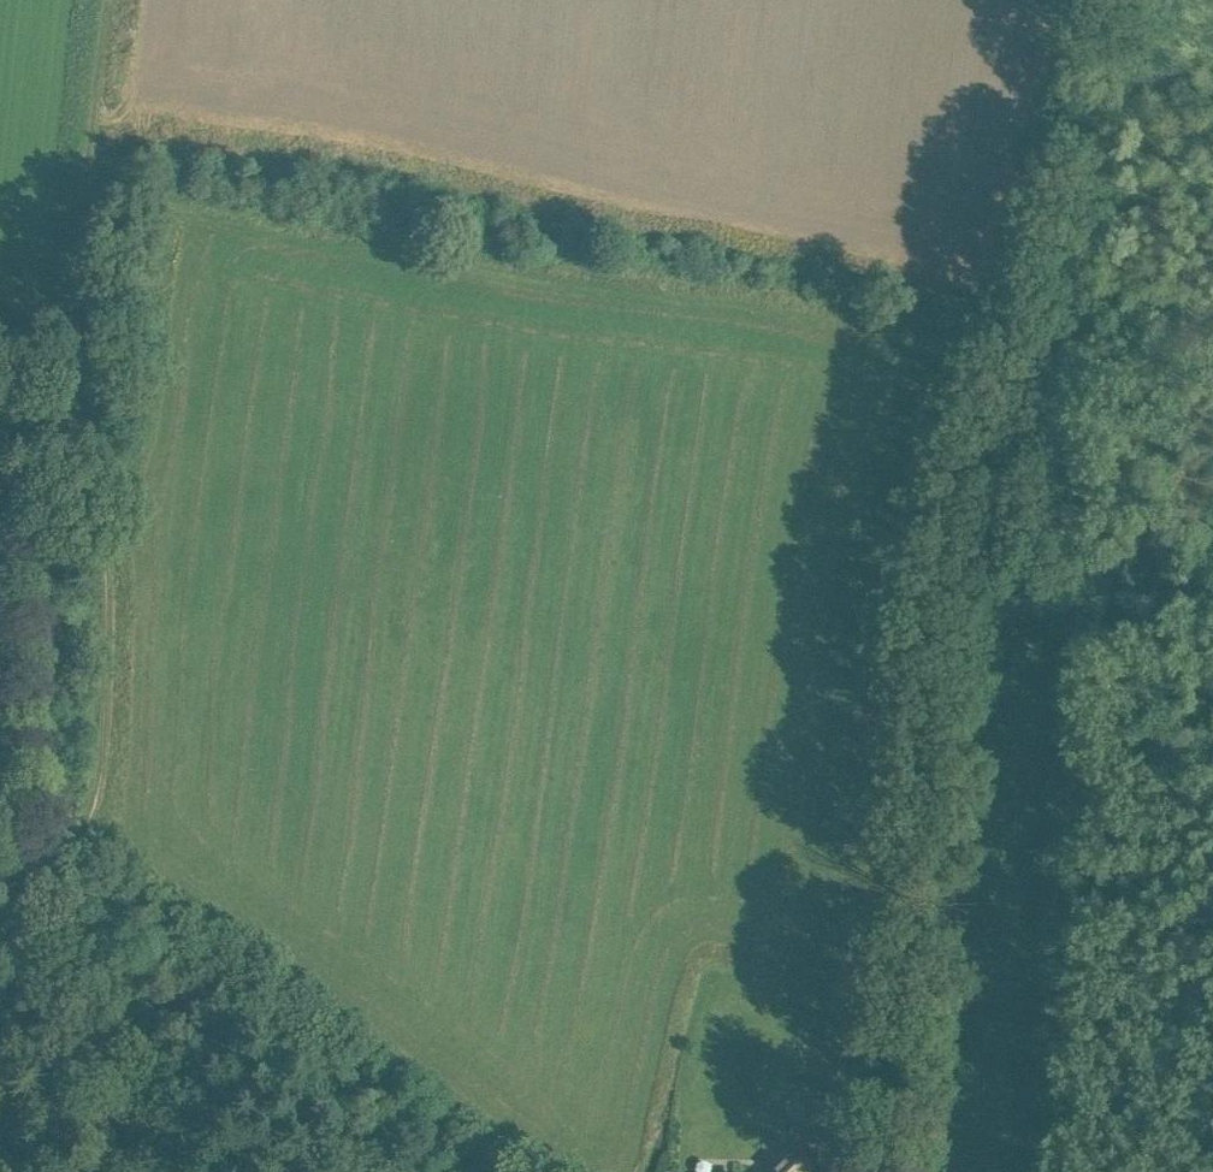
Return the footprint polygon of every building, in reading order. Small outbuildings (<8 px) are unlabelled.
[(816,1159),(800,1142),(769,1171),(803,1171),(816,1159)]
